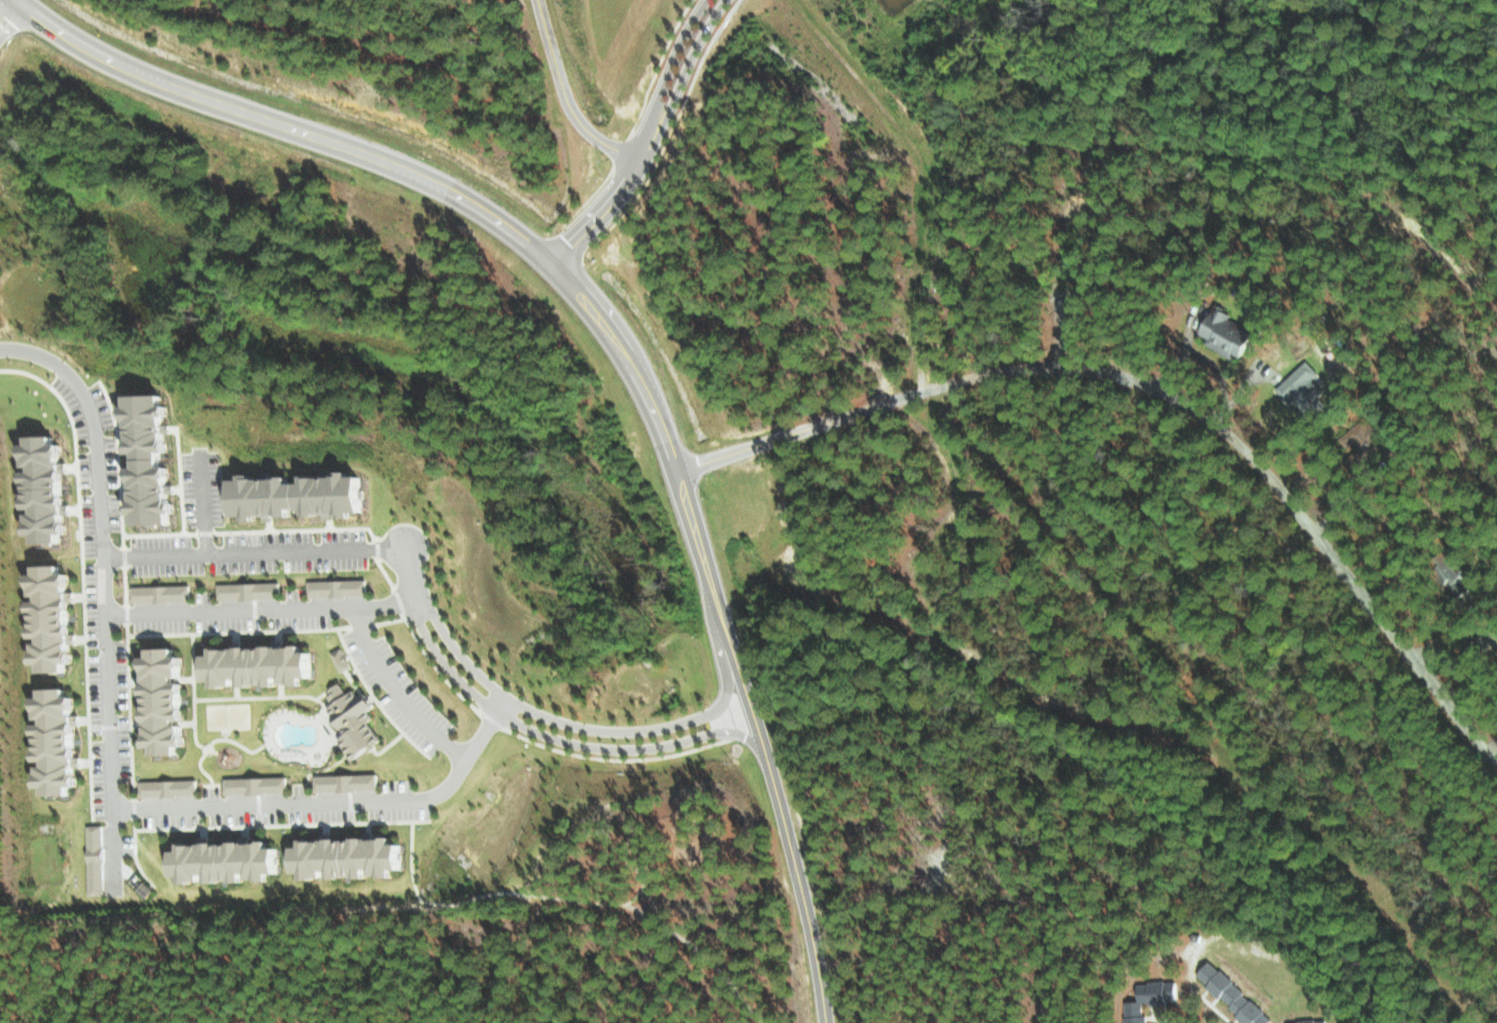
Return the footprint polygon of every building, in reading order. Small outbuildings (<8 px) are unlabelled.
[(1208,342),(1239,361),(1258,331),(1218,306),(1202,333),(1211,338),(1208,342)] [(1277,389),(1290,401),(1293,398),(1303,408),(1300,412),(1306,418),(1329,396),(1313,380),(1319,373),(1306,360),(1277,389)] [(177,524),(176,466),(169,466),(169,452),(176,451),(175,404),(173,404),(173,394),(136,395),(136,406),(130,406),(130,418),(135,418),(136,453),(142,453),(142,467),(136,467),(137,524),(177,524)] [(1342,438),(1349,446),(1355,441),(1370,458),(1388,441),(1365,417),(1342,438)] [(67,443),(60,443),(60,435),(34,436),(34,443),(29,443),(30,469),(27,469),(28,483),(31,483),(31,495),(29,495),(30,511),(31,535),(37,535),(37,543),(63,542),(63,533),(70,533),(67,443)] [(372,511),(369,475),(358,476),(358,473),(310,476),(311,482),(297,482),(297,476),(261,478),(260,473),(249,474),(249,478),(234,479),(236,516),(251,515),(251,521),(262,520),(262,517),(298,514),(298,510),(312,509),(312,516),(327,514),(328,519),(335,518),(334,516),(359,514),(359,512),(372,511)] [(72,572),(64,572),(64,565),(38,565),(38,574),(33,574),(33,599),(32,599),(32,613),(34,613),(34,640),(35,665),(41,664),(41,672),(67,672),(67,663),(74,663),(72,572)] [(308,581),(309,597),(368,595),(368,579),(308,581)] [(219,583),(219,599),(282,598),(282,582),(219,583)] [(133,602),(191,601),(191,584),(132,586),(133,602)] [(1475,642),(1487,656),(1496,647),(1496,624),(1496,623),(1475,642)] [(216,647),(217,655),(205,655),(205,680),(217,680),(217,686),(243,686),(283,686),(283,685),(308,684),(308,678),(318,678),(318,652),(307,652),(307,646),(216,647)] [(332,652),(340,672),(351,668),(343,647),(332,652)] [(146,657),(149,748),(157,747),(157,756),(184,755),(183,746),(189,746),(189,726),(181,726),(181,719),(189,719),(188,682),(179,683),(179,677),(187,676),(186,655),(180,656),(180,648),(153,649),(153,657),(146,657)] [(354,761),(385,739),(366,713),(377,705),(369,693),(361,698),(355,690),(349,694),(341,682),(327,692),(335,703),(328,708),(342,728),(335,733),(354,761)] [(75,696),(68,696),(68,688),(41,689),(42,697),(36,697),(36,719),(43,719),(44,724),(37,724),(37,749),(34,749),(34,761),(45,761),(45,766),(37,767),(38,788),(45,787),(45,796),(71,795),(71,787),(77,787),(75,696)] [(316,775),(316,791),(379,789),(379,773),(316,775)] [(225,794),(289,793),(289,777),(225,778),(225,794)] [(138,780),(139,796),(198,795),(198,779),(138,780)] [(85,825),(87,895),(104,895),(102,825),(85,825)] [(307,840),(307,847),(295,848),(295,873),(308,873),(308,880),(333,879),(373,878),(373,877),(399,876),(399,870),(407,870),(407,844),(398,844),(398,838),(307,840)] [(184,843),(184,851),(178,851),(178,877),(186,877),(186,883),(210,883),(210,882),(250,882),(250,880),(276,880),(276,874),(284,874),(284,848),(274,848),(274,843),(184,843)] [(1251,1022),(1273,1022),(1278,1017),(1209,963),(1196,979),(1251,1022)] [(1137,983),(1137,1001),(1125,1001),(1126,1022),(1147,1022),(1147,1015),(1143,1015),(1143,1003),(1180,1002),(1180,981),(1137,983)]
